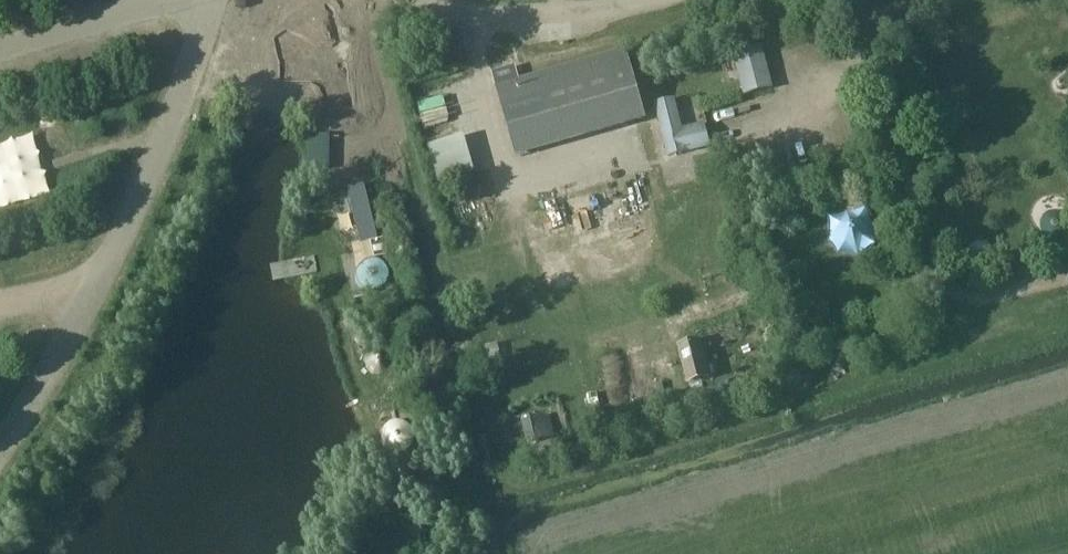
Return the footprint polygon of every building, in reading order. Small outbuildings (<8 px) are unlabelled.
[(772,89),(762,47),(732,55),(743,97),(772,89)] [(625,51),(496,88),(515,152),(643,116),(625,51)] [(1065,89),(1067,86),(1067,74),(1057,84),(1057,85),(1057,86),(1057,87),(1057,88),(1057,89),(1058,89),(1059,90),(1060,90),(1060,91),(1061,91),(1062,91),(1062,90),(1063,90),(1064,90),(1064,89),(1065,89)] [(704,124),(681,130),(674,102),(656,106),(668,157),(709,147),(704,124)] [(441,143),(446,180),(472,176),(468,139),(441,143)] [(360,246),(369,243),(373,260),(385,257),(381,240),(377,241),(363,187),(346,192),(359,245),(360,246)] [(1067,219),(1067,218),(1066,217),(1065,216),(1064,215),(1063,215),(1062,214),(1061,213),(1059,213),(1058,213),(1057,212),(1056,212),(1054,212),(1053,212),(1052,213),(1050,213),(1049,213),(1048,214),(1047,215),(1046,215),(1045,216),(1044,217),(1043,218),(1042,219),(1042,221),(1041,222),(1041,223),(1040,224),(1040,225),(1040,227),(1040,228),(1040,229),(1040,231),(1041,232),(1041,233),(1042,234),(1042,236),(1043,237),(1044,238),(1045,239),(1046,239),(1047,240),(1048,241),(1049,241),(1051,242),(1052,242),(1053,242),(1055,242),(1056,242),(1057,242),(1058,242),(1060,242),(1061,241),(1062,241),(1063,240),(1064,239),(1065,238),(1066,237),(1067,236),(1067,235),(1067,220),(1067,219)] [(359,270),(358,272),(358,273),(358,274),(357,276),(357,277),(357,278),(358,280),(358,281),(358,282),(359,283),(360,285),(360,286),(361,287),(362,288),(363,289),(364,290),(366,290),(367,291),(368,291),(369,292),(371,292),(372,292),(373,292),(375,292),(376,292),(377,291),(379,291),(380,290),(381,289),(382,288),(383,287),(384,286),(385,285),(386,284),(386,283),(387,282),(387,280),(387,279),(387,277),(387,276),(387,275),(387,273),(387,272),(386,271),(386,269),(385,268),(384,267),(383,266),(382,265),(381,264),(380,263),(379,263),(378,262),(376,262),(375,261),(374,261),(372,261),(371,261),(370,261),(368,262),(367,262),(366,263),(365,263),(364,264),(363,265),(362,266),(361,267),(360,268),(359,269),(359,270)] [(708,379),(699,343),(680,348),(688,383),(708,379)] [(521,426),(525,446),(551,440),(546,419),(521,426)] [(383,447),(384,448),(385,449),(386,450),(387,451),(388,452),(389,453),(391,453),(392,454),(393,454),(395,455),(396,455),(397,455),(399,455),(400,454),(401,454),(403,454),(404,453),(405,452),(406,452),(407,451),(409,450),(409,449),(410,448),(411,446),(412,445),(412,444),(412,443),(413,441),(413,440),(413,438),(413,437),(413,436),(412,434),(412,433),(411,432),(411,431),(410,429),(409,428),(408,427),(407,426),(406,426),(405,425),(403,424),(402,424),(401,423),(399,423),(398,423),(397,423),(395,423),(394,423),(393,424),(391,424),(390,425),(389,425),(388,426),(387,427),(386,428),(385,429),(384,430),(383,431),(383,432),(382,434),(382,435),(381,436),(381,438),(381,439),(381,440),(381,442),(382,443),(382,445),(383,446),(383,447)]
